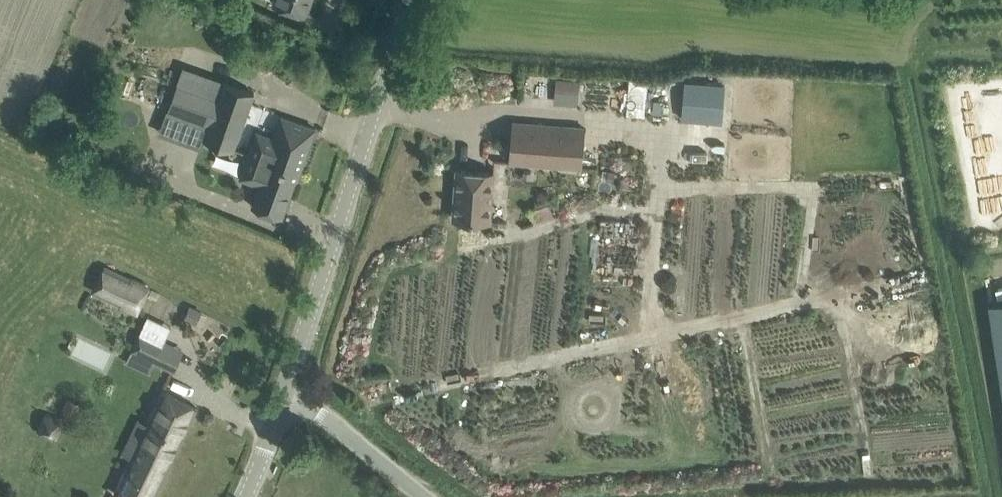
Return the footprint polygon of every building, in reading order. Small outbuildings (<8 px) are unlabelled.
[(272,2),(307,15),(313,0),(273,0),(272,2)] [(555,77),(553,103),(578,105),(580,78),(555,77)] [(629,77),(628,113),(651,114),(652,78),(629,77)] [(684,80),(681,119),(722,122),(725,83),(684,80)] [(168,108),(208,123),(218,95),(178,81),(168,108)] [(203,139),(234,150),(255,91),(223,81),(218,95),(208,123),(203,139)] [(257,132),(249,155),(300,173),(316,129),(282,117),(274,138),(257,132)] [(511,162),(531,163),(581,167),(584,128),(514,122),(511,162)] [(148,152),(192,169),(201,145),(157,128),(148,152)] [(249,155),(241,178),(260,184),(253,206),(282,217),(296,179),(298,179),(300,173),(249,155)] [(453,218),(473,219),(490,221),(494,173),(457,170),(453,218)] [(111,286),(106,296),(137,311),(148,287),(105,267),(98,280),(111,286)] [(989,308),(1001,391),(1001,306),(989,308)] [(132,350),(155,361),(164,342),(141,331),(132,350)] [(173,459),(198,408),(163,391),(139,442),(114,493),(122,496),(155,496),(173,459)] [(67,399),(62,413),(75,418),(80,404),(67,399)]
